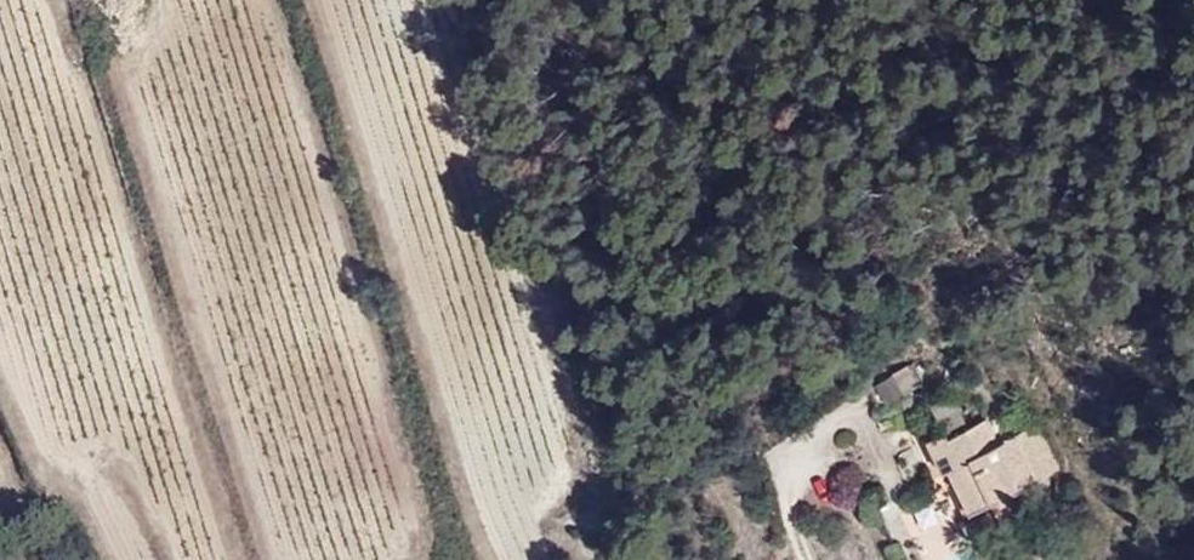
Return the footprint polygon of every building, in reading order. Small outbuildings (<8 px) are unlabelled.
[(911,364),(872,380),(881,402),(920,386),(911,364)] [(986,422),(930,449),(942,475),(948,472),(952,482),(948,484),(963,517),(1036,481),(1015,438),(998,446),(986,422)]
